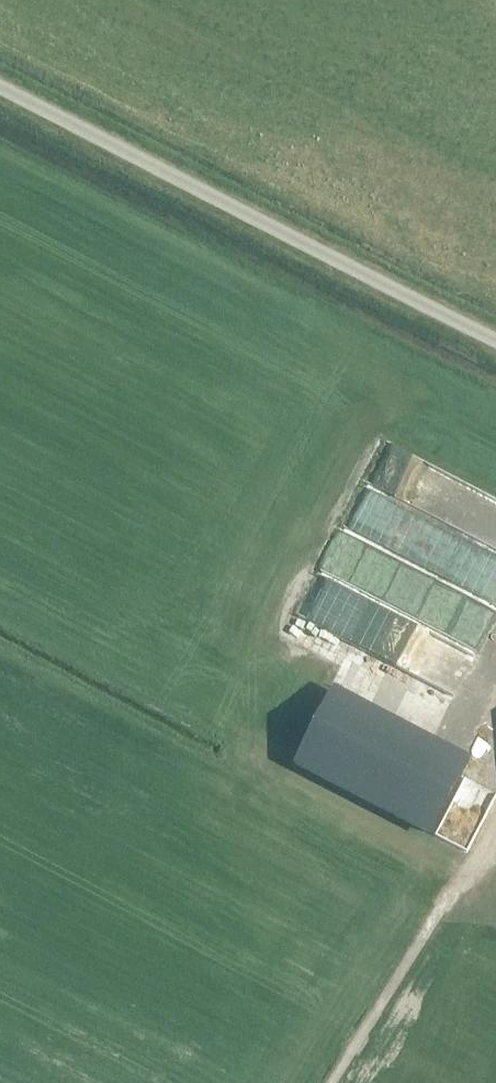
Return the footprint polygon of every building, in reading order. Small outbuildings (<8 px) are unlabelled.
[(468,765),(331,694),(295,764),(431,835),(468,765)]
